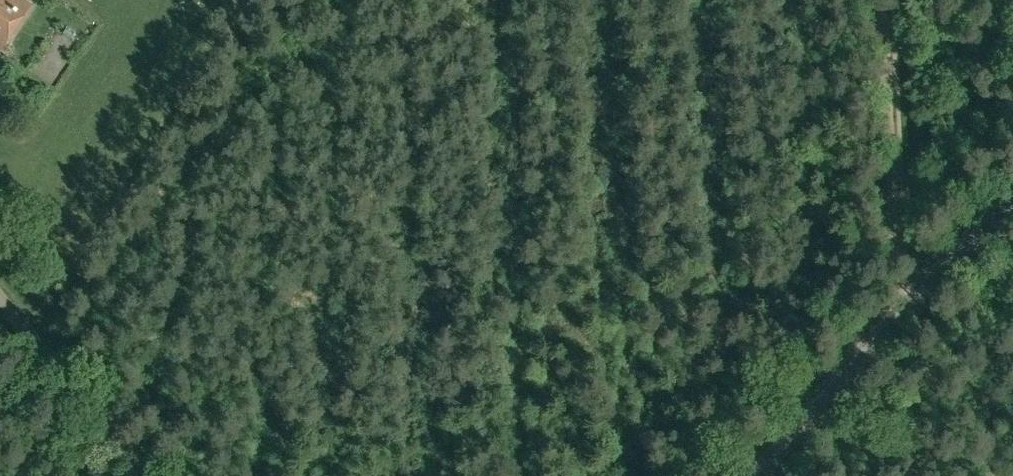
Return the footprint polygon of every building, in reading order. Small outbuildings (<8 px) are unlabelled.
[(27,0),(0,0),(0,51),(1,51),(32,3),(27,0)] [(58,50),(52,75),(70,80),(77,55),(58,50)]
